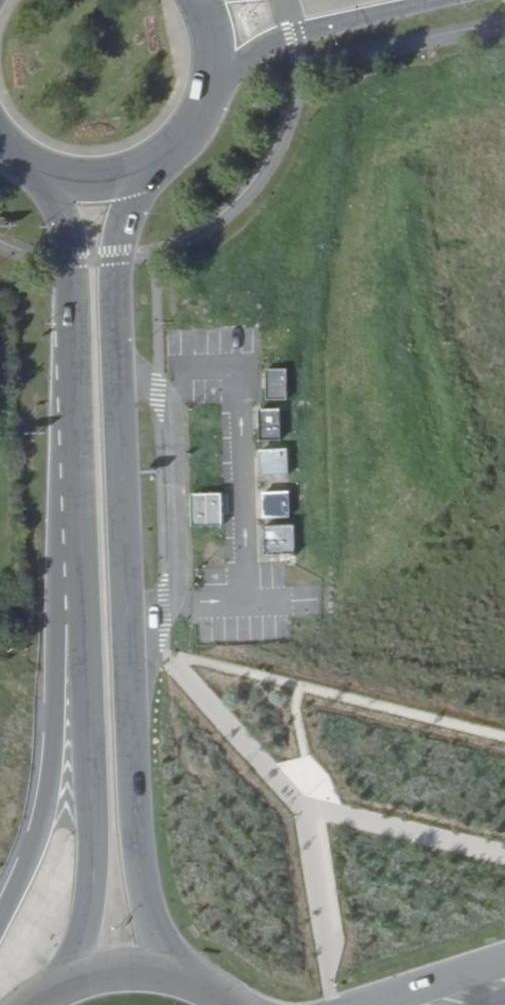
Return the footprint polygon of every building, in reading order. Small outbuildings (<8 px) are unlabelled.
[(283,407),(257,406),(257,437),(283,437),(283,407)] [(292,523),(261,524),(263,554),(293,553),(292,523)]
